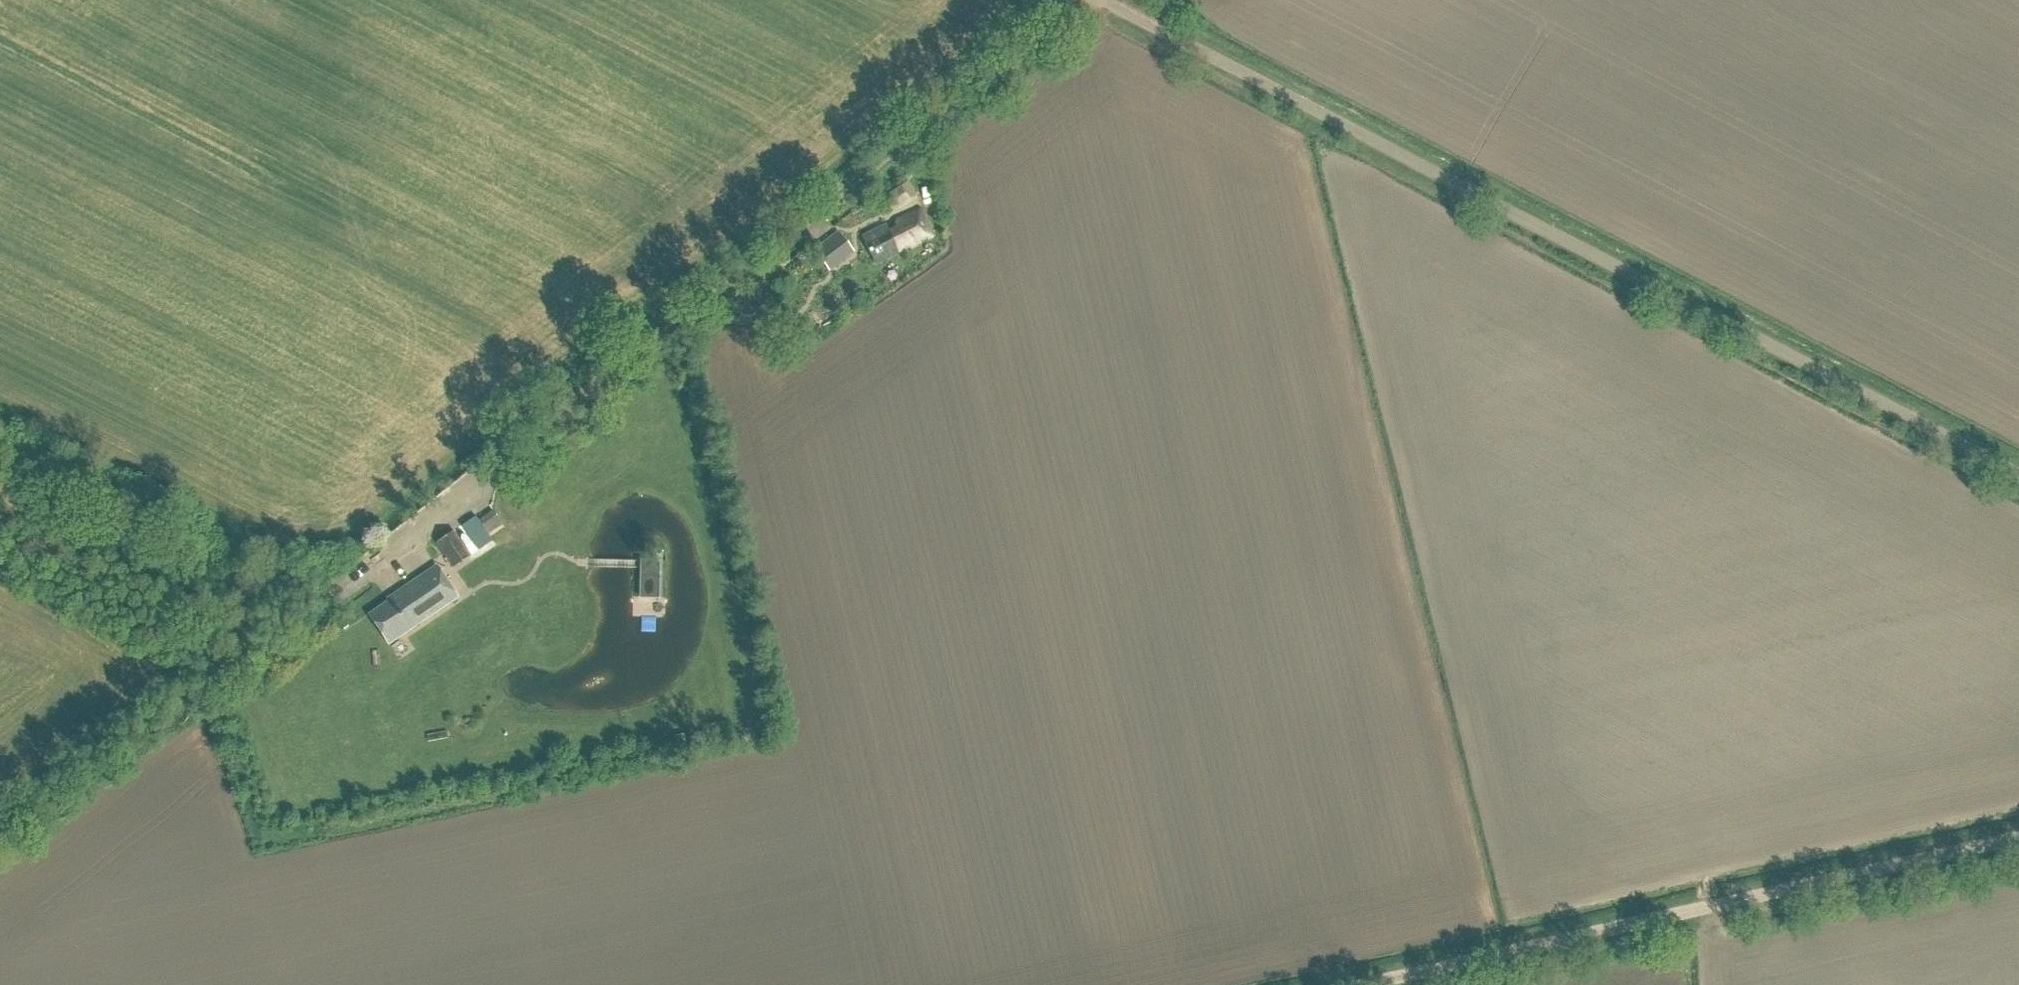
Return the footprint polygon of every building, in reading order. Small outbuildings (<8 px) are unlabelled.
[(881,196),(883,199),(891,212),(909,201),(918,195),(908,179),(881,196)] [(876,264),(932,236),(919,209),(896,221),(899,227),(887,233),(884,226),(863,236),(876,264)] [(823,263),(832,255),(823,245),(814,253),(823,263)] [(496,515),(481,525),(487,534),(502,524),(496,515)] [(489,536),(487,534),(481,525),(478,520),(460,532),(470,548),(489,536)] [(437,543),(454,567),(472,555),(456,531),(437,543)] [(659,560),(640,560),(639,598),(658,598),(659,560)] [(368,616),(372,622),(388,646),(457,599),(438,571),(434,566),(387,598),(389,602),(368,616)]
